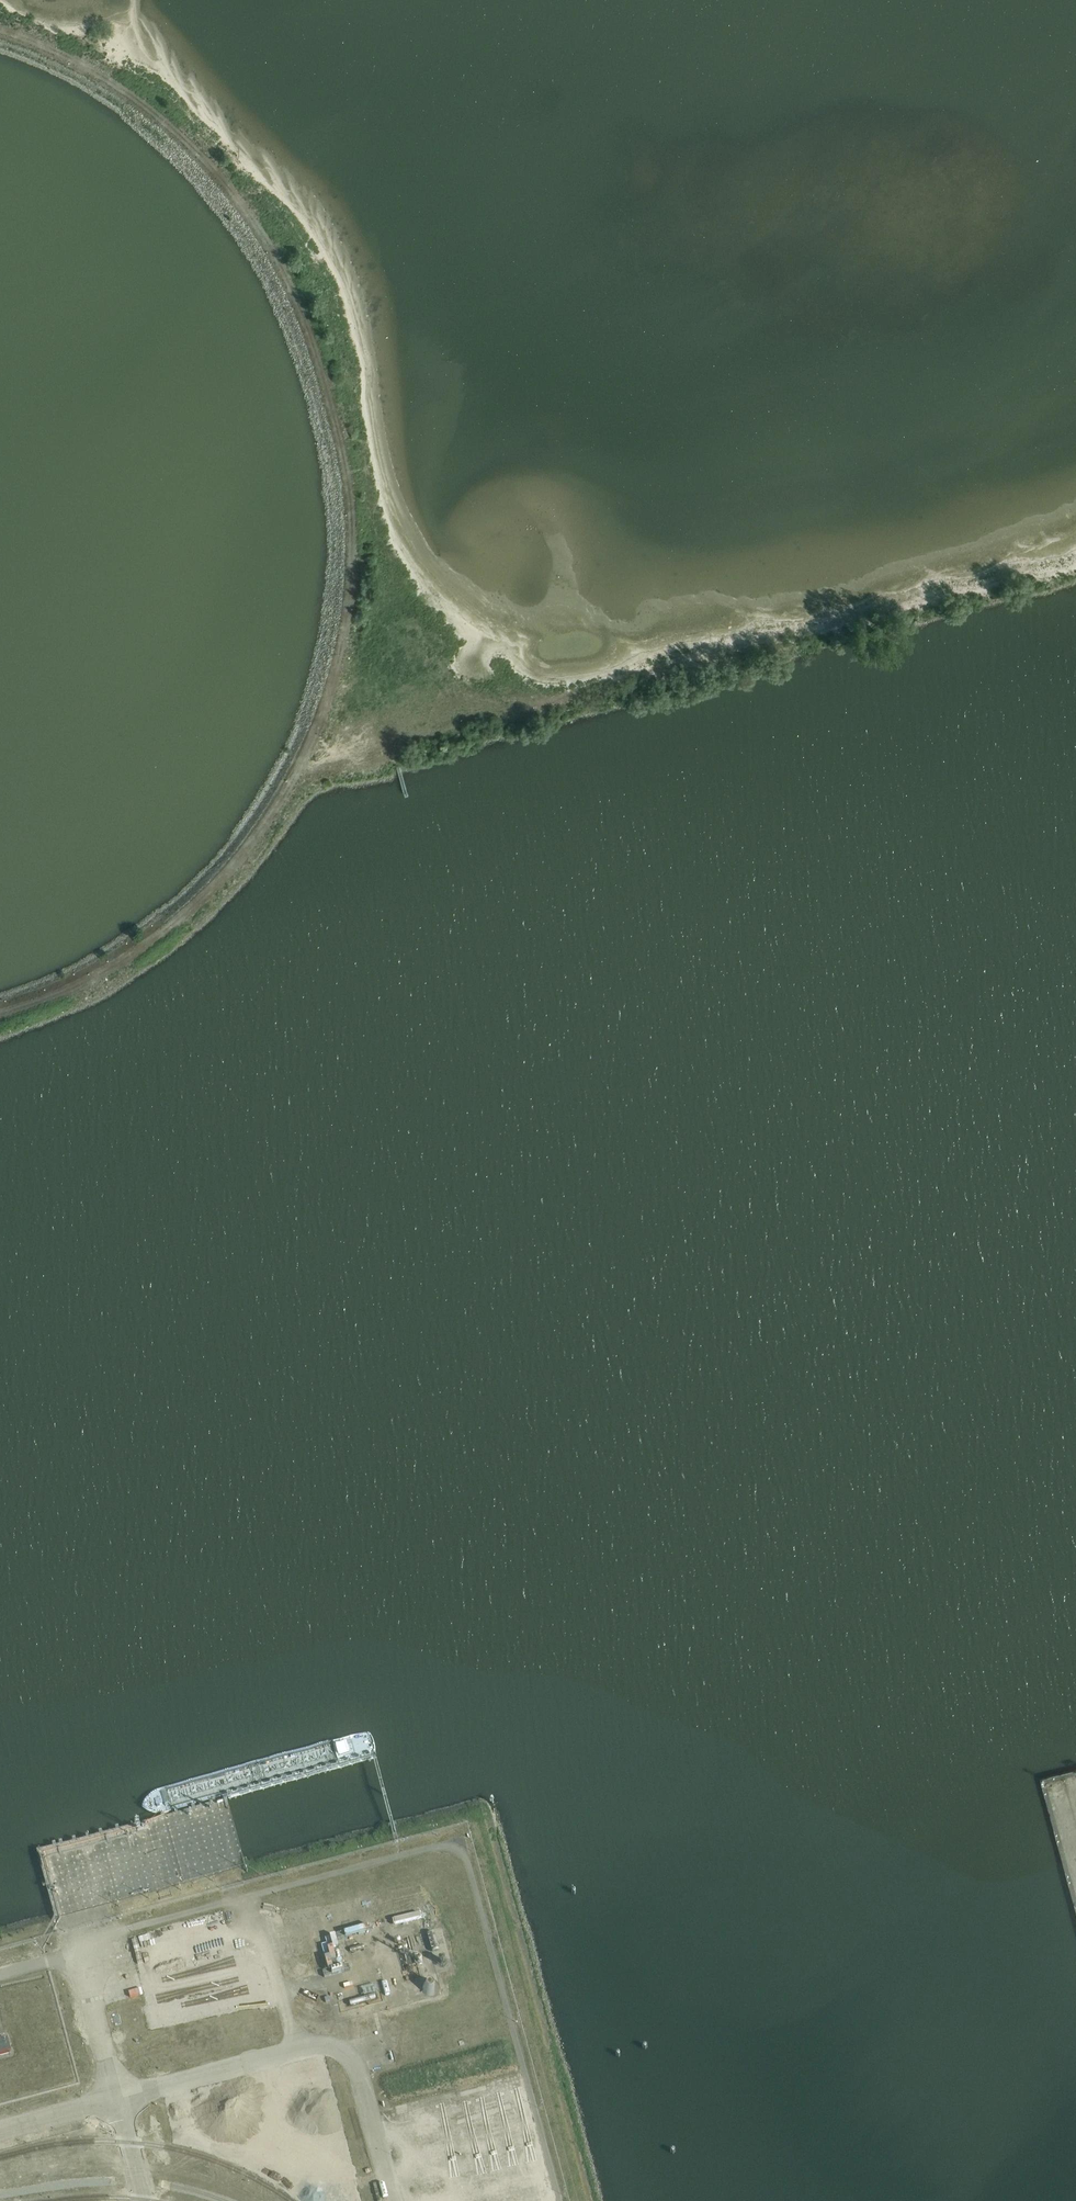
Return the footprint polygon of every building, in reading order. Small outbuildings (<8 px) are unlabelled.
[(1059,1777),(1061,1785),(1068,1784),(1066,1775),(1059,1777)] [(1050,1780),(1053,1789),(1060,1786),(1057,1777),(1050,1780)] [(1056,1799),(1071,1793),(1069,1786),(1061,1789),(1061,1788),(1053,1791),(1056,1799)] [(1062,1799),(1055,1802),(1058,1809),(1065,1806),(1062,1799)] [(1067,1808),(1069,1816),(1075,1814),(1074,1806),(1067,1808)] [(333,1941),(339,1939),(335,1927),(330,1929),(333,1941)] [(10,2052),(6,2038),(0,2039),(0,2054),(10,2052)]
